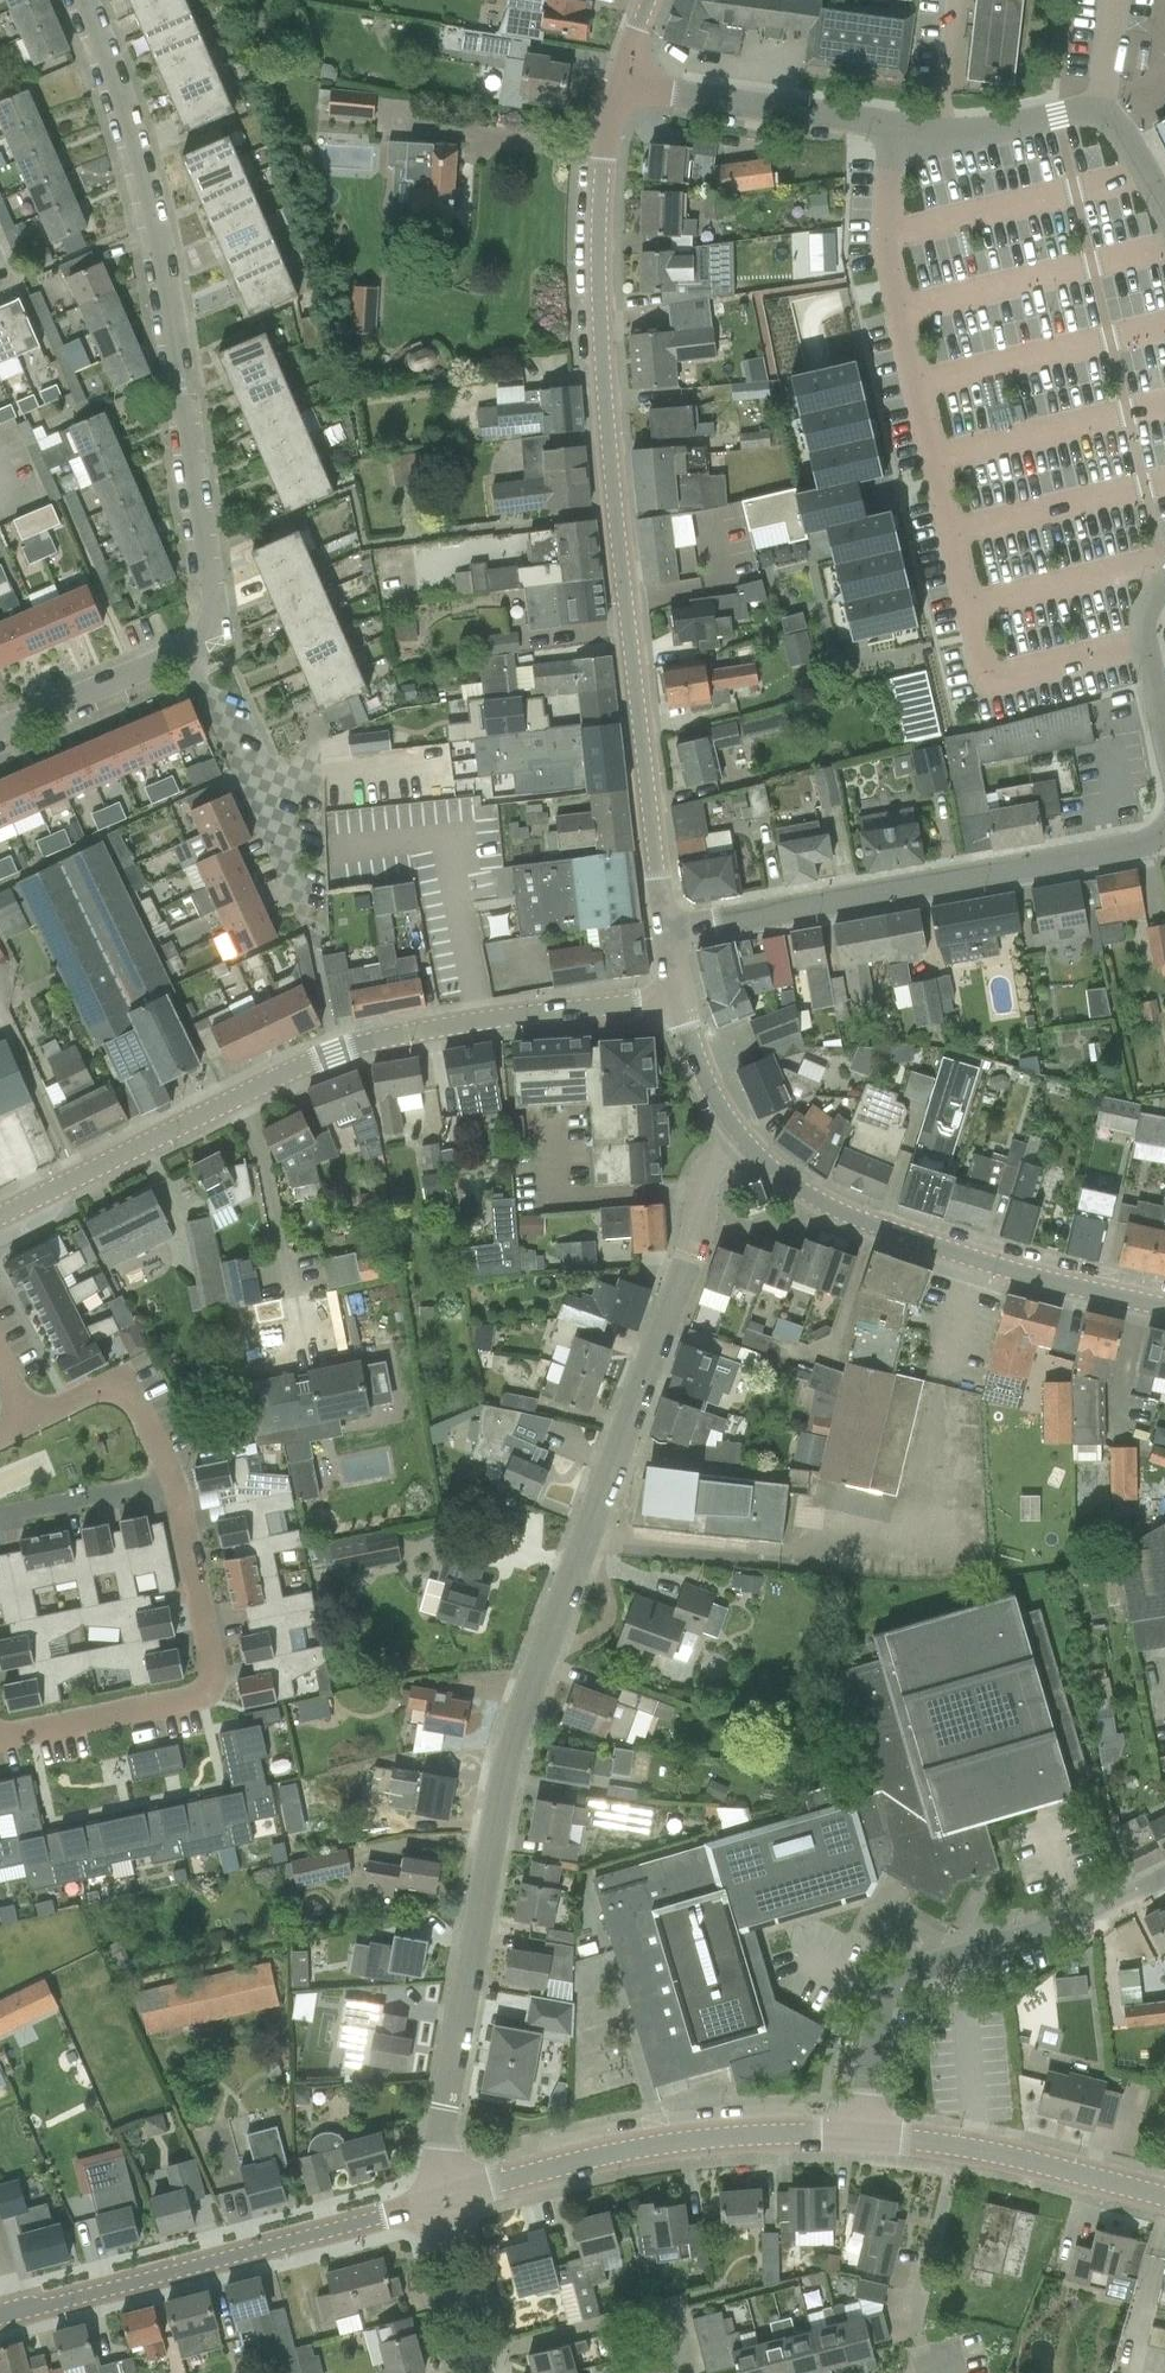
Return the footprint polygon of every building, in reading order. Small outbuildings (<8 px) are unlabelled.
[(37,0),(8,0),(12,11),(37,0)] [(58,23),(48,0),(37,0),(12,11),(24,38),(58,23)] [(168,0),(131,0),(137,14),(168,0)] [(137,14),(145,33),(192,13),(187,0),(168,0),(137,14)] [(563,34),(573,36),(572,36),(587,39),(589,23),(592,3),(569,0),(507,0),(506,9),(509,9),(498,36),(501,36),(531,40),(541,42),(542,31),(563,34)] [(905,78),(913,15),(836,4),(804,0),(716,0),(715,3),(706,0),(676,0),(673,10),(672,10),(672,12),(672,13),(671,18),(670,18),(670,19),(669,19),(669,21),(669,22),(664,38),(663,40),(664,40),(666,41),(666,40),(702,51),(740,56),(744,29),(757,31),(758,25),(811,33),(806,65),(905,78)] [(967,81),(1014,87),(1024,0),(977,0),(967,81)] [(145,33),(153,52),(201,32),(192,13),(145,33)] [(35,66),(70,51),(58,23),(24,38),(35,66)] [(460,51),(498,57),(501,36),(498,36),(463,30),(460,51)] [(153,52),(162,72),(209,52),(201,32),(153,52)] [(170,91),(217,71),(209,52),(162,72),(170,91)] [(528,56),(528,61),(507,58),(500,105),(521,108),(523,95),(563,101),(568,74),(569,68),(547,64),(548,60),(528,56)] [(332,66),(323,65),(320,79),(337,82),(338,74),(332,66)] [(217,71),(170,91),(179,111),(226,90),(217,71)] [(332,88),(329,115),(376,120),(379,92),(332,88)] [(187,133),(235,112),(226,90),(179,111),(187,130),(186,130),(187,133)] [(40,119),(28,92),(0,105),(0,121),(6,134),(40,119)] [(258,98),(244,103),(249,116),(263,111),(258,98)] [(18,161),(52,147),(40,119),(6,134),(18,161)] [(1157,126),(1164,143),(1164,122),(1157,126)] [(683,147),(651,144),(651,148),(650,148),(650,150),(651,150),(651,155),(650,155),(650,160),(647,160),(645,181),(688,185),(691,150),(716,153),(719,134),(685,130),(683,147)] [(193,181),(240,161),(230,136),(182,158),(183,160),(184,160),(193,181)] [(455,187),(457,152),(457,146),(389,142),(388,167),(407,169),(406,181),(415,182),(412,222),(451,224),(451,226),(453,226),(454,203),(459,203),(463,201),(464,191),(460,188),(455,187)] [(30,189),(64,174),(52,147),(18,161),(30,189)] [(770,160),(749,163),(713,168),(717,195),(774,187),(770,160)] [(193,181),(202,200),(249,180),(240,161),(193,181)] [(64,174),(30,189),(42,216),(76,201),(64,174)] [(202,200),(210,220),(257,200),(249,180),(202,200)] [(643,253),(643,254),(692,248),(692,236),(697,236),(697,220),(687,220),(688,194),(644,193),(642,235),(644,236),(644,251),(643,253)] [(724,196),(717,195),(707,195),(706,219),(723,219),(724,196)] [(827,195),(808,196),(810,218),(829,216),(827,195)] [(0,202),(0,221),(0,222),(1,224),(5,232),(16,227),(4,200),(0,202)] [(210,220),(219,239),(266,219),(257,200),(210,220)] [(76,201),(42,216),(54,243),(87,228),(76,201)] [(219,239),(227,258),(274,238),(266,219),(219,239)] [(16,227),(5,232),(16,259),(27,254),(16,227)] [(809,235),(809,250),(823,250),(822,234),(809,235)] [(227,258),(235,278),(283,258),(274,238),(227,258)] [(643,254),(642,254),(643,292),(662,292),(674,291),(674,305),(707,299),(709,299),(720,296),(718,244),(692,248),(643,254)] [(36,268),(53,261),(47,248),(31,255),(36,268)] [(244,297),(291,277),(283,258),(235,278),(244,297)] [(103,264),(69,279),(81,306),(115,292),(103,264)] [(291,277),(244,297),(250,312),(251,315),(250,315),(251,317),(300,298),(291,277)] [(354,287),(352,334),(375,335),(377,288),(354,287)] [(127,319),(115,292),(81,306),(93,334),(127,319)] [(0,309),(0,319),(17,359),(20,357),(41,348),(20,299),(18,300),(18,301),(0,309)] [(656,334),(629,336),(630,339),(634,386),(634,389),(677,385),(675,362),(717,358),(717,355),(714,329),(712,329),(709,299),(707,299),(674,305),(668,307),(671,333),(670,333),(669,332),(656,333),(656,334)] [(47,308),(37,312),(39,318),(41,323),(51,319),(49,314),(47,308)] [(17,359),(0,319),(0,366),(17,359)] [(51,319),(41,323),(53,351),(63,347),(51,319)] [(93,334),(104,361),(138,346),(127,319),(93,334)] [(324,319),(300,322),(304,347),(328,344),(324,319)] [(220,356),(229,376),(276,355),(267,334),(219,355),(219,357),(220,356)] [(150,374),(138,346),(104,361),(116,389),(150,374)] [(63,347),(53,351),(64,379),(74,374),(63,347)] [(229,376),(237,395),(284,375),(276,355),(229,376)] [(853,643),(919,627),(892,511),(866,517),(858,483),(884,477),(857,362),(791,377),(817,489),(797,494),(796,489),(742,502),(749,533),(784,524),(788,544),(808,540),(807,535),(826,530),(853,643)] [(64,379),(68,387),(77,383),(74,374),(64,379)] [(246,414),(293,394),(284,375),(237,395),(246,414)] [(747,384),(733,385),(734,401),(770,398),(769,382),(747,384)] [(57,385),(40,393),(46,405),(62,398),(63,398),(63,397),(57,385)] [(542,437),(549,436),(549,434),(584,430),(584,428),(583,428),(580,390),(580,388),(525,393),(526,404),(500,406),(500,408),(479,410),(480,428),(499,426),(499,429),(541,425),(542,437)] [(246,414),(254,434),(301,414),(293,394),(246,414)] [(40,408),(35,395),(18,402),(24,415),(40,408)] [(91,409),(87,400),(74,406),(78,415),(91,409)] [(0,410),(0,422),(1,424),(18,417),(12,405),(0,410)] [(696,406),(650,410),(652,439),(715,435),(714,423),(700,424),(698,424),(696,406)] [(38,441),(27,446),(40,474),(50,470),(65,463),(69,462),(83,456),(116,441),(105,414),(72,428),(59,434),(64,444),(43,453),(38,441)] [(254,434),(262,453),(310,433),(301,414),(254,434)] [(325,431),(332,447),(342,443),(335,427),(325,431)] [(768,431),(742,433),(740,434),(742,450),(771,446),(769,431),(768,431)] [(262,453),(271,473),(318,452),(310,433),(262,453)] [(116,441),(83,456),(95,483),(128,468),(116,441)] [(673,447),(633,451),(636,484),(638,511),(639,519),(669,516),(692,512),(702,511),(728,506),(727,493),(726,475),(709,477),(708,454),(707,445),(673,447)] [(585,447),(551,450),(522,453),(525,481),(494,484),(497,515),(549,510),(549,509),(590,506),(590,503),(590,504),(585,449),(586,449),(585,447)] [(271,473),(279,492),(326,472),(318,452),(271,473)] [(424,483),(421,454),(393,458),(396,487),(424,483)] [(128,468),(95,483),(107,510),(140,496),(128,468)] [(50,470),(40,474),(52,502),(62,497),(50,470)] [(287,514),(336,494),(326,472),(279,492),(287,511),(287,512),(287,514)] [(68,495),(79,522),(89,518),(77,491),(68,495)] [(140,496),(107,510),(118,537),(152,523),(140,496)] [(53,505),(25,516),(33,536),(61,525),(53,505)] [(639,519),(637,520),(646,586),(678,582),(674,548),(696,545),(692,512),(669,516),(639,519)] [(23,541),(33,536),(25,516),(15,521),(23,541)] [(100,545),(89,518),(79,522),(90,550),(100,545)] [(526,587),(602,578),(602,576),(596,523),(596,521),(557,526),(557,530),(530,533),(534,567),(519,569),(518,566),(486,569),(486,562),(470,563),(471,572),(473,594),(526,587)] [(152,523),(118,537),(130,565),(164,550),(163,548),(152,523)] [(274,543),(252,552),(253,555),(254,554),(263,574),(310,553),(309,552),(301,533),(274,543)] [(36,543),(43,559),(58,552),(51,536),(36,543)] [(30,564),(43,559),(36,543),(23,548),(30,564)] [(111,573),(100,545),(90,550),(101,577),(111,573)] [(164,550),(130,565),(142,592),(175,577),(164,550)] [(310,553),(263,574),(271,593),(318,572),(310,553)] [(0,566),(0,584),(9,580),(2,565),(0,566)] [(318,572),(271,593),(279,612),(326,592),(318,572)] [(122,601),(111,573),(101,577),(112,605),(122,601)] [(531,629),(607,620),(602,578),(526,587),(528,604),(531,629)] [(0,584),(0,600),(9,620),(8,621),(24,658),(25,657),(50,647),(34,610),(24,614),(14,591),(9,580),(0,584)] [(88,586),(60,598),(76,635),(76,636),(78,635),(102,624),(102,625),(104,624),(88,586)] [(326,592),(279,612),(288,632),(335,611),(326,592)] [(679,632),(680,643),(700,641),(701,650),(720,648),(719,638),(734,637),(732,618),(742,616),(739,594),(712,597),(713,600),(693,603),(693,607),(672,610),(672,614),(669,618),(670,626),(674,629),(675,633),(679,632)] [(60,598),(34,610),(50,647),(52,646),(76,635),(60,598)] [(114,604),(121,620),(135,614),(128,598),(114,604)] [(335,611),(288,632),(296,651),(343,631),(335,611)] [(803,613),(781,619),(786,634),(807,628),(803,613)] [(0,624),(0,668),(23,658),(24,658),(8,621),(0,624)] [(343,631),(296,651),(304,670),(352,650),(343,631)] [(807,631),(787,637),(795,667),(815,661),(807,631)] [(487,637),(490,656),(521,652),(518,633),(487,637)] [(754,663),(752,648),(737,650),(740,665),(754,663)] [(352,650),(304,670),(313,690),(355,671),(360,669),(352,650)] [(580,693),(579,692),(595,690),(595,691),(615,689),(611,656),(576,660),(576,662),(516,668),(515,654),(479,658),(484,698),(518,694),(518,691),(531,690),(532,698),(576,693),(576,696),(580,696),(580,693)] [(705,664),(664,671),(665,676),(664,679),(665,688),(667,691),(670,706),(691,703),(692,710),(711,707),(710,705),(708,692),(729,688),(758,683),(755,663),(706,672),(705,664)] [(355,671),(313,690),(321,709),(320,710),(321,712),(322,711),(347,701),(358,696),(365,693),(369,691),(360,669),(355,671)] [(933,738),(918,673),(892,679),(907,744),(933,738)] [(418,699),(415,684),(401,687),(404,701),(418,699)] [(615,689),(580,693),(580,696),(584,728),(619,723),(615,689)] [(466,740),(449,742),(449,743),(473,740),(551,731),(551,730),(548,731),(544,697),(523,700),(522,695),(467,702),(468,703),(470,703),(473,728),(468,729),(465,733),(466,740)] [(178,752),(186,749),(207,739),(191,700),(189,701),(162,713),(178,752)] [(971,733),(946,738),(946,739),(946,741),(966,854),(971,854),(971,853),(994,849),(1043,840),(1039,820),(1062,816),(1059,801),(1059,800),(1055,780),(996,790),(997,793),(986,795),(980,765),(1073,748),(1092,744),(1095,744),(1095,743),(1087,703),(975,733),(975,732),(971,733)] [(710,737),(676,745),(677,747),(678,747),(687,786),(686,786),(687,788),(722,779),(714,749),(740,742),(740,739),(789,726),(786,712),(709,731),(710,737)] [(134,725),(151,763),(178,752),(162,713),(134,725)] [(589,794),(592,794),(626,790),(627,790),(627,788),(626,788),(624,772),(625,772),(625,770),(624,770),(621,740),(621,738),(619,723),(584,728),(551,731),(473,740),(477,778),(503,774),(502,774),(513,773),(516,795),(533,793),(533,794),(588,788),(589,794)] [(107,736),(123,775),(151,763),(134,725),(107,736)] [(348,736),(350,755),(392,750),(389,731),(348,736)] [(80,748),(96,786),(123,775),(107,736),(80,748)] [(947,790),(936,746),(912,752),(922,796),(947,790)] [(52,760),(69,798),(96,786),(80,748),(52,760)] [(201,765),(208,781),(222,775),(215,758),(201,765)] [(25,771),(42,811),(52,807),(55,815),(73,807),(69,798),(52,760),(25,771)] [(841,804),(832,766),(814,770),(822,808),(841,804)] [(14,823),(42,811),(25,771),(0,782),(0,789),(14,823)] [(173,776),(159,782),(166,798),(180,792),(173,776)] [(153,803),(166,798),(159,782),(146,787),(153,803)] [(772,816),(765,783),(748,787),(754,819),(772,816)] [(218,799),(212,786),(186,798),(202,834),(187,841),(188,841),(241,817),(231,793),(218,799)] [(14,823),(0,789),(0,829),(14,823)] [(556,817),(557,831),(547,832),(549,850),(559,849),(597,845),(598,855),(598,856),(634,852),(634,849),(633,849),(627,798),(628,798),(628,796),(627,796),(626,790),(592,794),(594,813),(556,817)] [(749,808),(749,807),(745,794),(731,798),(735,812),(741,810),(749,808)] [(742,896),(742,894),(735,851),(734,851),(733,850),(708,854),(705,840),(705,838),(708,834),(702,800),(671,807),(679,860),(678,860),(678,862),(679,862),(681,878),(681,880),(682,880),(684,895),(684,897),(685,896),(694,903),(696,903),(719,899),(719,900),(723,899),(740,896),(740,897),(742,896)] [(120,802),(105,809),(112,825),(127,819),(120,802)] [(542,804),(527,806),(527,814),(526,814),(527,825),(528,825),(542,825),(548,824),(547,813),(544,813),(542,804)] [(862,834),(868,872),(924,862),(914,808),(859,818),(862,833),(862,834)] [(100,830),(112,825),(105,809),(93,814),(100,830)] [(213,857),(236,846),(237,847),(252,840),(241,817),(188,841),(197,862),(184,868),(185,869),(212,856),(213,857)] [(68,826),(75,842),(85,837),(78,821),(68,826)] [(776,829),(787,886),(817,880),(814,863),(833,859),(828,835),(821,836),(819,821),(776,829)] [(519,822),(510,823),(513,840),(530,838),(528,827),(520,829),(519,822)] [(65,829),(52,835),(59,851),(72,845),(65,829)] [(118,830),(109,834),(126,869),(136,865),(118,830)] [(45,857),(59,851),(52,835),(38,840),(45,857)] [(103,841),(18,883),(19,885),(31,910),(37,922),(39,927),(98,1048),(105,1045),(123,1084),(127,1092),(133,1089),(144,1113),(146,1112),(153,1109),(157,1107),(157,1108),(161,1111),(170,1107),(170,1102),(170,1101),(173,1099),(165,1082),(201,1065),(168,996),(175,992),(103,841)] [(247,869),(237,847),(236,846),(213,857),(212,856),(185,869),(195,893),(247,869)] [(23,870),(32,865),(26,851),(17,855),(23,870)] [(522,938),(545,934),(558,931),(598,926),(598,928),(642,923),(642,918),(641,918),(639,900),(636,873),(634,855),(634,852),(598,856),(598,855),(573,859),(511,867),(522,938)] [(0,861),(0,864),(6,877),(18,872),(12,856),(0,861)] [(136,865),(126,869),(133,884),(143,879),(136,865)] [(257,892),(247,869),(195,893),(204,914),(218,909),(257,892)] [(1138,871),(1100,878),(1097,878),(1103,910),(1095,912),(1098,925),(1099,925),(1102,945),(1126,940),(1123,923),(1146,918),(1138,871)] [(1086,913),(1095,912),(1103,910),(1097,878),(1097,879),(1094,880),(1095,881),(1084,883),(1083,882),(1081,883),(1081,881),(1080,881),(1086,913)] [(1090,936),(1086,913),(1080,881),(1033,890),(1039,922),(1031,924),(1035,946),(1090,936)] [(372,890),(376,917),(419,910),(415,883),(372,890)] [(0,894),(0,925),(1,925),(31,910),(19,885),(0,894)] [(267,914),(257,892),(218,909),(229,932),(267,914)] [(931,908),(938,946),(945,964),(969,960),(985,957),(982,938),(997,936),(1022,931),(1015,893),(931,908)] [(372,907),(370,895),(356,897),(358,909),(372,907)] [(141,901),(148,914),(158,909),(152,896),(141,901)] [(164,922),(158,909),(148,914),(154,927),(164,922)] [(887,915),(887,916),(894,957),(888,958),(894,988),(910,985),(912,1000),(914,1006),(918,1028),(927,1026),(941,1023),(944,1023),(942,1015),(939,1002),(934,979),(910,984),(907,962),(921,960),(927,951),(920,910),(896,915),(887,916),(887,915)] [(239,956),(278,938),(267,914),(229,932),(239,956)] [(837,925),(835,925),(842,965),(847,964),(853,1003),(873,999),(867,962),(888,958),(894,957),(887,916),(885,916),(837,925)] [(649,974),(642,923),(598,928),(602,951),(593,952),(591,943),(548,951),(554,988),(605,979),(606,979),(649,974)] [(1147,928),(1156,969),(1164,967),(1164,925),(1147,928)] [(821,928),(791,933),(792,934),(798,970),(806,968),(813,1010),(814,1009),(835,1006),(834,1000),(830,979),(821,928)] [(291,940),(294,947),(296,951),(309,945),(308,941),(305,934),(291,940)] [(791,974),(785,936),(762,939),(767,961),(754,964),(741,967),(739,961),(753,958),(750,940),(734,943),(697,951),(708,998),(708,999),(771,978),(791,974)] [(170,959),(180,954),(173,941),(163,945),(170,959)] [(394,942),(392,943),(377,946),(381,964),(382,964),(383,972),(391,1013),(427,1007),(421,979),(420,979),(416,956),(397,959),(394,942)] [(186,967),(180,954),(170,959),(176,972),(186,967)] [(263,965),(258,955),(245,961),(250,971),(263,965)] [(229,973),(224,962),(211,968),(216,979),(229,973)] [(391,1013),(383,972),(382,964),(381,964),(327,974),(335,1019),(339,1018),(339,1017),(350,1014),(351,1016),(355,1015),(355,1020),(391,1013)] [(293,974),(274,983),(280,996),(299,1035),(322,1024),(307,993),(297,972),(293,974)] [(708,999),(719,1027),(755,1015),(748,996),(793,985),(791,974),(771,978),(708,999)] [(842,976),(830,979),(834,1000),(846,998),(842,976)] [(936,978),(934,979),(939,1002),(951,999),(955,998),(950,976),(936,978)] [(1105,989),(1087,991),(1090,1018),(1110,1016),(1105,989)] [(794,990),(780,992),(782,1005),(796,1002),(794,990)] [(252,996),(230,1006),(230,1007),(254,1056),(276,1045),(258,1007),(257,1007),(252,996)] [(280,996),(258,1007),(276,1045),(299,1035),(280,996)] [(1139,1004),(1143,1022),(1158,1019),(1154,1001),(1139,1004)] [(198,1015),(192,1003),(186,1006),(192,1018),(198,1015)] [(796,1005),(751,1022),(760,1047),(791,1035),(800,1031),(796,1005)] [(198,1035),(198,1036),(210,1061),(224,1055),(231,1067),(254,1056),(230,1007),(208,1017),(213,1028),(198,1035)] [(1025,1017),(1027,1029),(1035,1028),(1033,1016),(1025,1017)] [(797,1055),(807,1052),(806,1047),(801,1031),(800,1031),(791,1035),(797,1055)] [(655,1086),(657,1086),(657,1083),(660,1083),(659,1070),(660,1070),(661,1074),(662,1074),(652,1038),(650,1038),(650,1039),(602,1042),(602,1047),(591,1048),(590,1038),(514,1043),(518,1107),(557,1105),(556,1094),(593,1092),(593,1090),(605,1089),(606,1108),(603,1108),(605,1145),(595,1146),(597,1185),(661,1181),(659,1144),(669,1143),(666,1104),(656,1105),(655,1086)] [(34,1101),(7,1040),(0,1043),(0,1115),(34,1101)] [(498,1078),(492,1044),(492,1043),(445,1051),(451,1087),(455,1086),(461,1120),(480,1117),(503,1113),(497,1078),(498,1078)] [(75,1045),(61,1051),(101,1134),(129,1120),(144,1113),(133,1089),(127,1092),(123,1084),(113,1089),(111,1084),(98,1090),(82,1057),(81,1058),(75,1045)] [(869,1077),(877,1058),(881,1048),(858,1048),(849,1070),(869,1077)] [(61,1051),(48,1057),(55,1070),(53,1071),(69,1104),(56,1110),(74,1147),(101,1134),(61,1051)] [(780,1071),(772,1055),(764,1059),(738,1070),(759,1118),(794,1103),(793,1103),(813,1095),(815,1093),(820,1083),(784,1068),(780,1071)] [(1037,1056),(1020,1059),(1021,1069),(1040,1074),(1037,1056)] [(798,1070),(817,1081),(824,1068),(805,1057),(798,1070)] [(944,1218),(956,1179),(956,1178),(955,1177),(960,1163),(951,1160),(979,1067),(943,1057),(899,1204),(944,1218)] [(423,1107),(422,1092),(424,1092),(418,1058),(416,1058),(390,1063),(376,1066),(376,1065),(374,1065),(380,1099),(381,1099),(386,1134),(394,1133),(403,1132),(402,1131),(403,1131),(400,1111),(423,1107)] [(378,1127),(357,1071),(356,1071),(356,1072),(348,1075),(348,1074),(346,1075),(346,1076),(311,1089),(311,1088),(309,1089),(323,1125),(335,1121),(337,1127),(343,1129),(352,1125),(356,1135),(361,1146),(380,1140),(378,1127)] [(993,1077),(989,1082),(991,1088),(996,1090),(1007,1087),(1010,1083),(1008,1077),(1002,1074),(993,1077)] [(888,1181),(907,1128),(902,1126),(908,1111),(904,1103),(896,1101),(865,1090),(856,1110),(850,1125),(856,1127),(848,1149),(845,1148),(832,1179),(834,1180),(835,1178),(879,1198),(879,1199),(881,1200),(881,1199),(882,1199),(888,1181)] [(1134,1133),(1139,1113),(1141,1104),(1105,1096),(1096,1125),(1134,1134),(1134,1133)] [(776,1143),(801,1161),(831,1119),(813,1106),(804,1118),(795,1112),(774,1142),(776,1143)] [(302,1112),(265,1131),(279,1161),(296,1152),(300,1168),(289,1170),(292,1188),(320,1183),(316,1163),(314,1137),(302,1112)] [(1139,1113),(1134,1133),(1136,1133),(1135,1141),(1131,1157),(1164,1162),(1164,1117),(1139,1113)] [(839,1115),(835,1121),(831,1119),(801,1161),(805,1164),(807,1166),(807,1165),(827,1180),(841,1147),(850,1125),(839,1115)] [(316,1135),(314,1137),(316,1163),(325,1160),(316,1135)] [(1011,1196),(1012,1197),(1000,1235),(1030,1244),(1042,1207),(1033,1205),(1044,1168),(1041,1167),(1049,1140),(1030,1136),(1023,1162),(1023,1161),(1021,1168),(1020,1168),(1011,1196)] [(443,1167),(439,1143),(421,1145),(425,1169),(443,1167)] [(459,1149),(442,1151),(444,1168),(462,1165),(459,1149)] [(221,1153),(192,1167),(208,1198),(212,1217),(212,1218),(234,1207),(253,1198),(247,1164),(228,1167),(221,1153)] [(944,1218),(985,1231),(997,1191),(1011,1196),(1020,1168),(973,1154),(965,1182),(956,1179),(944,1218)] [(443,1172),(421,1176),(426,1201),(447,1197),(443,1172)] [(743,1188),(744,1193),(750,1208),(749,1210),(751,1211),(752,1209),(753,1209),(757,1210),(756,1211),(758,1212),(759,1211),(763,1209),(764,1210),(765,1208),(764,1207),(766,1204),(767,1204),(769,1204),(770,1202),(768,1201),(761,1181),(762,1179),(760,1178),(759,1180),(744,1185),(742,1185),(741,1187),(743,1188)] [(152,1187),(86,1220),(90,1228),(111,1268),(148,1250),(148,1249),(168,1240),(174,1237),(167,1222),(169,1221),(162,1208),(152,1187)] [(1112,1205),(1095,1201),(1097,1190),(1082,1187),(1066,1252),(1099,1260),(1112,1205)] [(386,1191),(372,1193),(376,1212),(390,1209),(386,1191)] [(1164,1197),(1163,1208),(1164,1208),(1163,1213),(1150,1272),(1164,1275),(1164,1197)] [(521,1272),(519,1253),(515,1198),(513,1198),(492,1200),(495,1244),(461,1249),(466,1279),(521,1274),(521,1272)] [(634,1253),(667,1250),(666,1230),(668,1230),(666,1207),(664,1207),(664,1203),(601,1208),(603,1239),(633,1237),(634,1253)] [(1163,1213),(1164,1208),(1163,1208),(1141,1203),(1140,1208),(1121,1203),(1117,1222),(1127,1224),(1118,1265),(1150,1272),(1163,1213)] [(536,1236),(536,1217),(519,1217),(519,1236),(536,1236)] [(80,1250),(81,1250),(91,1245),(84,1231),(83,1230),(72,1236),(80,1250)] [(793,1280),(817,1288),(835,1236),(820,1231),(816,1243),(806,1239),(792,1280),(793,1280)] [(787,1245),(777,1242),(763,1282),(764,1282),(789,1291),(793,1280),(792,1280),(806,1239),(791,1234),(787,1245)] [(843,1297),(857,1257),(846,1253),(850,1242),(835,1236),(817,1288),(843,1297)] [(735,1285),(760,1294),(764,1282),(763,1282),(777,1242),(777,1241),(777,1242),(762,1237),(758,1248),(749,1244),(735,1285)] [(731,1296),(735,1285),(749,1244),(748,1244),(748,1245),(747,1244),(733,1239),(730,1250),(719,1247),(705,1287),(731,1296)] [(596,1240),(556,1243),(557,1259),(561,1258),(562,1268),(562,1271),(569,1270),(597,1268),(596,1240)] [(20,1282),(24,1280),(58,1263),(57,1262),(47,1241),(9,1260),(20,1282)] [(98,1259),(91,1245),(81,1250),(88,1264),(98,1259)] [(80,1250),(57,1262),(58,1263),(24,1280),(37,1305),(66,1290),(61,1280),(88,1264),(81,1250),(80,1250)] [(537,1271),(537,1270),(536,1257),(536,1252),(519,1253),(521,1272),(537,1271)] [(820,1473),(819,1478),(820,1478),(897,1496),(924,1381),(895,1374),(912,1304),(914,1304),(926,1270),(907,1263),(908,1262),(895,1257),(895,1259),(875,1252),(861,1292),(863,1293),(844,1373),(838,1398),(833,1419),(832,1422),(829,1435),(820,1473)] [(329,1290),(362,1282),(355,1254),(322,1261),(329,1290)] [(221,1263),(229,1303),(231,1309),(262,1303),(253,1257),(221,1263)] [(103,1272),(94,1276),(101,1291),(110,1285),(103,1272)] [(94,1276),(66,1290),(37,1305),(50,1332),(80,1317),(75,1307),(101,1291),(94,1276)] [(567,1296),(560,1318),(583,1326),(583,1327),(603,1334),(607,1320),(638,1330),(652,1290),(620,1279),(617,1289),(598,1283),(592,1298),(583,1295),(581,1301),(578,1300),(567,1296)] [(1009,1294),(988,1370),(1026,1379),(1035,1345),(1050,1349),(1061,1308),(1059,1308),(1038,1303),(1038,1302),(1036,1302),(1029,1300),(1028,1299),(1027,1300),(1013,1296),(1009,1294)] [(420,1308),(420,1316),(437,1317),(437,1308),(420,1308)] [(1072,1382),(1073,1445),(1104,1444),(1103,1380),(1091,1378),(1105,1318),(1086,1314),(1073,1370),(1072,1370),(1072,1382)] [(50,1332),(63,1357),(97,1341),(98,1342),(121,1330),(114,1316),(85,1328),(80,1317),(50,1332)] [(560,1318),(551,1342),(558,1344),(552,1361),(568,1366),(568,1367),(601,1378),(608,1360),(610,1353),(612,1349),(579,1338),(583,1327),(583,1326),(560,1318)] [(1123,1322),(1105,1318),(1091,1378),(1103,1380),(1110,1382),(1115,1360),(1123,1322)] [(776,1319),(773,1334),(800,1338),(803,1323),(776,1319)] [(742,1343),(767,1352),(772,1338),(762,1334),(765,1327),(750,1321),(742,1343)] [(476,1327),(474,1343),(473,1348),(492,1350),(496,1326),(477,1323),(477,1325),(476,1327)] [(124,1343),(141,1334),(136,1324),(122,1330),(119,1332),(124,1343)] [(815,1340),(829,1334),(831,1327),(825,1325),(811,1331),(815,1340)] [(1137,1390),(1151,1393),(1155,1375),(1164,1377),(1164,1332),(1161,1331),(1156,1330),(1151,1328),(1141,1371),(1137,1390)] [(685,1344),(711,1353),(716,1338),(690,1329),(685,1344)] [(736,1362),(737,1361),(741,1347),(716,1338),(711,1353),(719,1356),(736,1362)] [(108,1363),(98,1342),(97,1341),(63,1357),(59,1360),(69,1382),(108,1363)] [(683,1343),(673,1373),(683,1376),(678,1391),(690,1395),(720,1405),(724,1393),(730,1395),(741,1364),(719,1357),(719,1356),(711,1353),(685,1344),(683,1343)] [(552,1361),(541,1394),(557,1400),(556,1401),(590,1412),(596,1394),(599,1395),(603,1383),(600,1382),(601,1378),(568,1367),(568,1366),(552,1361)] [(300,1439),(299,1424),(370,1410),(361,1363),(245,1386),(255,1433),(257,1445),(300,1439)] [(808,1386),(807,1387),(820,1391),(822,1392),(830,1368),(816,1363),(814,1370),(812,1373),(808,1386)] [(788,1366),(784,1378),(808,1386),(812,1373),(814,1370),(799,1365),(798,1369),(788,1366)] [(830,1368),(822,1392),(838,1398),(844,1373),(830,1368)] [(1073,1445),(1072,1382),(1043,1382),(1045,1444),(1073,1445)] [(502,1408),(523,1412),(534,1414),(539,1399),(504,1392),(502,1408)] [(692,1458),(739,1463),(741,1443),(716,1440),(716,1446),(705,1445),(711,1429),(723,1433),(728,1420),(664,1398),(662,1403),(663,1404),(660,1411),(659,1411),(659,1412),(651,1437),(659,1442),(671,1439),(687,1445),(688,1443),(693,1445),(692,1458)] [(544,1478),(548,1469),(532,1462),(536,1454),(517,1446),(513,1454),(501,1449),(508,1433),(513,1436),(523,1412),(502,1408),(482,1404),(479,1439),(471,1457),(506,1472),(502,1482),(538,1498),(546,1479),(544,1478)] [(240,1407),(203,1413),(208,1443),(245,1437),(240,1407)] [(831,1422),(815,1419),(813,1431),(828,1434),(831,1422)] [(800,1439),(823,1445),(825,1437),(802,1432),(800,1439)] [(256,1444),(202,1454),(201,1455),(201,1457),(203,1465),(247,1456),(258,1454),(256,1444)] [(1154,1446),(1149,1461),(1164,1467),(1164,1450),(1154,1446)] [(1112,1499),(1136,1499),(1136,1447),(1111,1448),(1111,1463),(1112,1499)] [(203,1465),(196,1467),(201,1494),(224,1490),(227,1504),(256,1498),(291,1491),(288,1475),(263,1474),(250,1474),(247,1456),(203,1465)] [(288,1464),(296,1502),(319,1497),(311,1459),(288,1464)] [(643,1479),(631,1527),(783,1543),(788,1493),(772,1491),(773,1487),(756,1485),(756,1481),(695,1474),(695,1473),(650,1468),(649,1479),(643,1479)] [(811,1471),(805,1470),(790,1469),(789,1481),(809,1484),(811,1471)] [(445,1496),(449,1515),(497,1506),(493,1487),(445,1496)] [(219,1521),(218,1522),(218,1524),(219,1529),(223,1547),(233,1545),(264,1539),(270,1537),(288,1533),(284,1511),(295,1508),(291,1491),(256,1498),(227,1504),(225,1505),(225,1506),(228,1520),(219,1521)] [(147,1515),(140,1517),(122,1520),(124,1530),(125,1530),(134,1576),(135,1576),(156,1572),(160,1593),(178,1590),(164,1522),(149,1525),(147,1515)] [(83,1528),(85,1538),(86,1538),(93,1576),(94,1576),(115,1572),(121,1599),(139,1596),(135,1576),(134,1576),(125,1530),(124,1530),(111,1533),(109,1523),(83,1528)] [(1131,1623),(1164,1617),(1164,1523),(1119,1551),(1121,1564),(1124,1580),(1127,1603),(1131,1623)] [(1126,1544),(1142,1535),(1140,1523),(1131,1528),(1130,1526),(1119,1536),(1126,1544)] [(227,1560),(226,1560),(226,1563),(227,1568),(230,1583),(231,1585),(272,1576),(279,1575),(274,1553),(303,1546),(300,1531),(300,1530),(288,1533),(270,1537),(264,1539),(233,1545),(236,1558),(227,1560)] [(45,1536),(55,1584),(78,1580),(83,1607),(99,1604),(94,1576),(93,1576),(86,1538),(85,1538),(72,1541),(70,1531),(63,1532),(45,1536)] [(331,1542),(332,1542),(336,1565),(337,1572),(382,1564),(377,1533),(331,1542)] [(39,1617),(33,1589),(55,1584),(45,1536),(21,1541),(23,1550),(9,1553),(23,1621),(39,1617)] [(489,1548),(489,1547),(448,1544),(447,1560),(443,1560),(437,1581),(448,1584),(439,1616),(478,1628),(480,1624),(483,1625),(483,1624),(481,1623),(483,1619),(486,1611),(487,1612),(487,1611),(483,1609),(489,1588),(478,1585),(484,1564),(488,1564),(488,1563),(487,1563),(488,1548),(489,1548)] [(2,1604),(6,1625),(16,1623),(16,1622),(23,1621),(9,1553),(0,1555),(0,1604),(2,1604)] [(272,1576),(231,1585),(234,1602),(235,1607),(236,1609),(237,1609),(245,1607),(248,1621),(280,1615),(315,1608),(312,1592),(283,1597),(279,1575),(272,1576)] [(733,1575),(732,1591),(761,1593),(762,1577),(733,1575)] [(1127,1603),(1124,1580),(1106,1583),(1110,1606),(1127,1603)] [(716,1597),(708,1594),(686,1585),(676,1611),(638,1597),(618,1648),(640,1657),(644,1648),(672,1659),(673,1656),(688,1662),(697,1636),(701,1637),(716,1597)] [(853,1811),(873,1883),(877,1882),(883,1871),(894,1877),(896,1873),(906,1878),(903,1882),(945,1905),(957,1884),(1001,1871),(986,1823),(1074,1797),(1068,1776),(1088,1770),(1086,1765),(1041,1609),(1021,1614),(1015,1593),(873,1635),(880,1660),(839,1671),(875,1794),(861,1799),(853,1811)] [(80,1608),(83,1624),(121,1627),(124,1643),(124,1644),(154,1638),(154,1639),(177,1634),(171,1606),(148,1611),(145,1595),(139,1596),(121,1599),(99,1604),(83,1607),(80,1608)] [(53,1658),(50,1641),(83,1624),(80,1608),(39,1617),(23,1621),(16,1622),(16,1623),(19,1637),(0,1641),(0,1661),(2,1670),(25,1665),(24,1664),(53,1658)] [(243,1637),(241,1637),(242,1641),(243,1645),(247,1663),(259,1660),(288,1654),(295,1653),(294,1651),(290,1630),(318,1624),(315,1608),(280,1615),(248,1621),(251,1635),(243,1637)] [(124,1644),(124,1643),(89,1651),(93,1668),(130,1671),(133,1687),(185,1677),(180,1649),(157,1653),(154,1639),(154,1638),(124,1644)] [(262,1675),(239,1679),(244,1707),(297,1697),(293,1681),(293,1680),(326,1663),(327,1662),(324,1647),(324,1645),(294,1651),(295,1653),(288,1654),(259,1660),(262,1675)] [(59,1685),(93,1668),(89,1651),(53,1658),(24,1664),(25,1665),(28,1680),(5,1684),(10,1712),(62,1702),(59,1685)] [(1106,1669),(1090,1672),(1092,1680),(1107,1677),(1106,1669)] [(333,1692),(330,1682),(319,1684),(321,1695),(333,1692)] [(638,1711),(653,1716),(658,1701),(606,1682),(601,1696),(576,1686),(564,1720),(605,1735),(606,1734),(627,1742),(638,1711)] [(402,1689),(400,1704),(410,1706),(411,1706),(429,1709),(426,1725),(418,1723),(413,1751),(440,1749),(443,1731),(464,1734),(469,1704),(450,1700),(451,1695),(414,1688),(413,1691),(402,1689)] [(303,1723),(332,1716),(328,1697),(299,1703),(303,1723)] [(731,1705),(727,1711),(729,1717),(735,1720),(742,1719),(745,1713),(743,1706),(737,1703),(731,1705)] [(1114,1716),(1094,1719),(1103,1764),(1119,1761),(1125,1742),(1124,1732),(1117,1734),(1114,1716)] [(261,1724),(220,1732),(233,1793),(267,1785),(261,1758),(268,1756),(261,1724)] [(179,1744),(128,1755),(133,1780),(184,1769),(179,1744)] [(629,1774),(633,1751),(615,1748),(614,1758),(594,1755),(594,1754),(553,1747),(548,1778),(589,1784),(591,1774),(612,1777),(613,1772),(629,1774)] [(376,1767),(371,1791),(390,1794),(391,1789),(401,1791),(399,1800),(398,1807),(411,1810),(411,1811),(450,1818),(456,1779),(395,1768),(394,1770),(383,1768),(376,1767)] [(0,1781),(0,1815),(14,1812),(39,1806),(31,1774),(0,1781)] [(730,1788),(716,1782),(710,1796),(724,1802),(730,1788)] [(283,1805),(301,1801),(297,1783),(279,1787),(283,1805)] [(233,1793),(201,1800),(208,1829),(230,1824),(235,1845),(254,1841),(250,1821),(278,1814),(271,1784),(267,1785),(233,1793)] [(609,1785),(607,1800),(641,1806),(643,1791),(609,1785)] [(755,1928),(854,1899),(870,1895),(874,1888),(873,1883),(853,1811),(843,1804),(833,1807),(828,1787),(805,1794),(810,1813),(706,1844),(706,1846),(595,1879),(655,2085),(668,2082),(666,2076),(683,2071),(685,2077),(730,2063),(737,2086),(802,2067),(824,2027),(776,2000),(755,1928)] [(538,1800),(532,1838),(548,1841),(545,1854),(569,1858),(576,1859),(578,1846),(566,1844),(570,1823),(651,1837),(656,1808),(641,1806),(607,1800),(588,1797),(586,1809),(572,1807),(573,1806),(538,1800)] [(201,1800),(162,1808),(168,1838),(180,1835),(184,1856),(235,1845),(230,1824),(208,1829),(201,1800)] [(25,1862),(27,1869),(51,1864),(45,1834),(39,1806),(14,1812),(19,1836),(0,1840),(0,1868),(25,1862)] [(162,1808),(122,1817),(131,1858),(152,1853),(154,1863),(184,1856),(180,1835),(168,1838),(162,1808)] [(746,1809),(717,1808),(723,1828),(750,1820),(746,1809)] [(1164,1857),(1164,1815),(1140,1827),(1136,1817),(1116,1828),(1115,1831),(1123,1855),(1134,1873),(1164,1857)] [(89,1855),(78,1858),(82,1879),(113,1872),(111,1862),(131,1858),(122,1817),(83,1826),(89,1855)] [(51,1864),(27,1869),(31,1890),(82,1879),(78,1858),(89,1855),(83,1826),(45,1834),(51,1864)] [(289,1860),(285,1845),(271,1848),(275,1863),(289,1860)] [(296,1881),(297,1887),(353,1874),(347,1849),(293,1861),(293,1863),(281,1865),(285,1883),(296,1881)] [(437,1893),(442,1860),(405,1853),(402,1866),(369,1861),(365,1880),(437,1893)] [(560,1866),(535,1862),(531,1885),(524,1884),(518,1919),(552,1925),(558,1890),(556,1890),(560,1866)] [(189,1881),(186,1869),(174,1871),(176,1883),(189,1881)] [(87,1893),(90,1904),(101,1901),(98,1890),(87,1893)] [(39,1916),(54,1912),(51,1900),(36,1904),(39,1916)] [(1145,1918),(1162,1952),(1164,1951),(1164,1907),(1145,1918)] [(0,1912),(0,1917),(4,1924),(18,1921),(16,1908),(0,1912)] [(561,1931),(559,1944),(574,1946),(575,1933),(561,1931)] [(423,1977),(429,1941),(395,1935),(393,1945),(371,1941),(365,1976),(405,1983),(407,1974),(423,1977)] [(512,1950),(507,1981),(545,1988),(546,1979),(573,1983),(574,1946),(546,1942),(544,1956),(512,1950)] [(132,1962),(125,1948),(124,1949),(112,1955),(119,1969),(132,1962)] [(308,1951),(292,1951),(293,1988),(309,1988),(308,1951)] [(271,1961),(138,1991),(148,2035),(280,2005),(271,1961)] [(1079,1974),(1078,1962),(1068,1962),(1069,1975),(1079,1974)] [(45,1979),(0,2001),(0,2035),(59,2007),(45,1979)] [(296,1997),(318,2000),(319,1992),(297,1993),(296,1997)] [(371,2076),(373,2064),(407,2069),(412,2040),(402,2038),(406,2018),(383,2014),(385,2005),(344,1998),(340,2028),(351,2030),(344,2071),(347,2072),(369,2075),(371,2076)] [(570,2044),(572,2006),(533,1998),(528,2026),(531,2027),(530,2035),(498,2029),(487,2088),(528,2095),(538,2038),(569,2044),(570,2044)] [(1124,2004),(1127,2028),(1164,2023),(1164,2000),(1124,2004)] [(1030,2038),(1021,2036),(1020,2042),(1029,2044),(1030,2038)] [(7,2085),(8,2084),(0,2069),(0,2089),(7,2085)] [(369,2075),(347,2072),(345,2082),(368,2082),(369,2075)] [(1113,2129),(1123,2094),(1104,2089),(1106,2084),(1071,2075),(1070,2078),(1049,2073),(1039,2112),(1059,2117),(1059,2120),(1094,2130),(1095,2125),(1113,2129)] [(1023,2075),(1023,2093),(1037,2093),(1037,2075),(1023,2075)] [(295,2089),(295,2104),(311,2104),(310,2088),(295,2089)] [(244,2176),(253,2209),(287,2200),(279,2167),(288,2165),(277,2126),(248,2134),(256,2163),(242,2167),(244,2176)] [(344,2148),(321,2154),(321,2152),(300,2157),(310,2194),(332,2187),(328,2172),(349,2166),(353,2181),(371,2177),(369,2171),(374,2170),(373,2168),(390,2163),(382,2134),(343,2145),(344,2148)] [(125,2156),(85,2166),(98,2217),(106,2248),(140,2239),(132,2209),(138,2207),(125,2156)] [(153,2196),(157,2210),(163,2233),(195,2225),(189,2200),(204,2196),(194,2159),(166,2166),(172,2191),(153,2196)] [(0,2185),(0,2208),(3,2219),(15,2216),(18,2215),(8,2183),(0,2185)] [(777,2192),(777,2216),(778,2223),(781,2222),(782,2241),(792,2241),(796,2241),(796,2230),(822,2230),(834,2230),(834,2203),(828,2203),(827,2188),(792,2188),(792,2193),(779,2193),(779,2192),(777,2192)] [(761,2190),(722,2193),(724,2227),(764,2224),(761,2190)] [(857,2214),(862,2197),(850,2194),(846,2211),(857,2214)] [(862,2197),(857,2214),(854,2229),(865,2232),(857,2267),(862,2268),(891,2275),(904,2221),(902,2221),(901,2224),(892,2222),(896,2203),(862,2195),(862,2197)] [(654,2203),(638,2205),(642,2234),(639,2238),(641,2252),(646,2256),(657,2254),(656,2245),(678,2242),(681,2258),(692,2257),(697,2256),(699,2269),(710,2267),(708,2254),(703,2222),(688,2224),(685,2203),(683,2203),(654,2207),(654,2203)] [(995,2273),(1022,2279),(1037,2215),(987,2203),(968,2280),(992,2285),(995,2273)] [(21,2235),(30,2268),(70,2258),(61,2225),(54,2226),(47,2204),(28,2209),(35,2232),(21,2235)] [(568,2262),(568,2264),(573,2283),(583,2320),(601,2315),(594,2286),(607,2282),(600,2254),(619,2249),(617,2242),(631,2238),(626,2222),(613,2226),(609,2213),(575,2222),(584,2258),(568,2262)] [(560,2286),(573,2283),(568,2264),(555,2268),(545,2229),(528,2234),(530,2242),(507,2248),(520,2296),(537,2291),(538,2296),(561,2290),(560,2286)] [(1078,2245),(1069,2281),(1106,2289),(1107,2290),(1111,2273),(1138,2279),(1149,2243),(1134,2239),(1134,2238),(1106,2231),(1106,2232),(1096,2229),(1096,2231),(1091,2248),(1078,2245)] [(762,2286),(780,2282),(779,2233),(762,2233),(762,2286)] [(839,2272),(841,2255),(824,2253),(822,2270),(839,2272)] [(385,2259),(327,2275),(332,2293),(318,2296),(325,2322),(360,2313),(358,2309),(372,2305),(372,2303),(404,2294),(399,2276),(390,2279),(385,2259)] [(1157,2306),(1164,2308),(1164,2272),(1157,2306)] [(825,2273),(809,2277),(812,2286),(827,2281),(825,2273)] [(275,2333),(261,2278),(227,2287),(239,2332),(255,2328),(257,2338),(275,2333)] [(844,2304),(832,2307),(835,2319),(847,2364),(865,2359),(868,2369),(878,2366),(872,2344),(889,2339),(882,2312),(888,2285),(861,2279),(856,2296),(858,2297),(859,2301),(864,2316),(848,2320),(844,2306),(844,2304)] [(172,2301),(168,2302),(177,2338),(181,2353),(182,2357),(205,2351),(223,2346),(208,2292),(186,2297),(174,2300),(173,2300),(172,2301)] [(155,2306),(122,2315),(130,2347),(144,2343),(149,2359),(168,2354),(155,2306)] [(808,2313),(812,2330),(812,2331),(823,2372),(832,2372),(831,2368),(847,2364),(835,2319),(832,2307),(822,2310),(808,2313)] [(722,2311),(693,2319),(696,2329),(725,2321),(722,2311)] [(387,2323),(378,2326),(391,2372),(423,2372),(425,2372),(410,2317),(387,2323)] [(781,2321),(794,2372),(812,2372),(813,2372),(823,2372),(812,2331),(796,2335),(791,2318),(781,2321)] [(725,2321),(696,2329),(699,2343),(728,2334),(725,2321)] [(759,2344),(767,2372),(794,2372),(781,2321),(770,2324),(774,2341),(759,2344)] [(56,2333),(65,2367),(83,2362),(86,2372),(120,2372),(117,2362),(102,2366),(95,2341),(91,2342),(86,2325),(56,2333)] [(1153,2327),(1149,2344),(1164,2348),(1164,2329),(1153,2327)] [(605,2335),(611,2360),(629,2355),(623,2330),(605,2335)] [(728,2334),(732,2349),(736,2367),(738,2372),(767,2372),(759,2344),(743,2348),(739,2332),(728,2334)] [(728,2334),(699,2343),(703,2358),(732,2349),(728,2334)] [(292,2335),(275,2339),(284,2372),(302,2372),(299,2359),(296,2348),(292,2335)] [(577,2372),(573,2356),(590,2351),(587,2339),(530,2354),(534,2372),(531,2372),(573,2372),(577,2372)] [(45,2355),(26,2360),(21,2342),(0,2348),(0,2372),(49,2372),(45,2355)] [(296,2348),(299,2359),(315,2355),(313,2344),(296,2348)] [(703,2358),(707,2372),(714,2372),(722,2371),(736,2367),(732,2349),(703,2358)]
